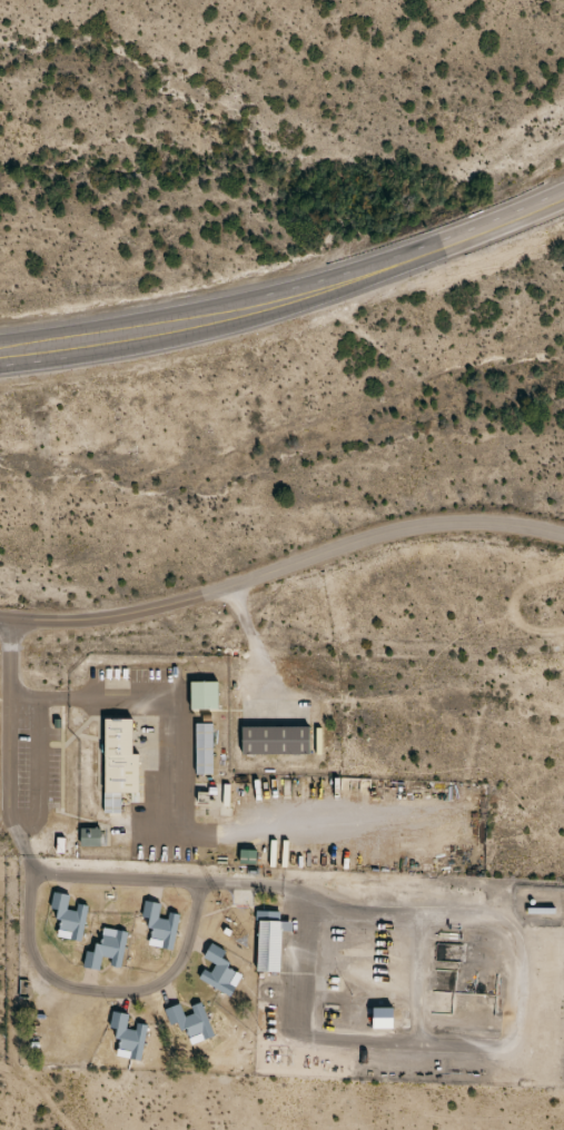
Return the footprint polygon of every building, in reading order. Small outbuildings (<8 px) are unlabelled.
[(198,673),(198,703),(227,702),(226,673),(198,673)] [(187,710),(215,710),(215,682),(187,682),(187,710)] [(111,713),(111,787),(109,787),(109,807),(127,809),(127,787),(146,787),(146,749),(139,749),(139,713),(111,713)] [(219,717),(202,717),(202,769),(219,769),(219,717)] [(248,721),(249,749),(317,746),(316,718),(248,721)] [(192,725),(192,774),(209,774),(209,725),(192,725)] [(88,825),(88,842),(108,842),(108,824),(88,825)] [(97,846),(97,829),(77,829),(77,846),(97,846)] [(62,833),(62,849),(71,849),(71,833),(62,833)] [(236,864),(251,867),(253,852),(239,850),(236,864)] [(59,889),(58,902),(65,903),(63,913),(67,913),(65,932),(89,934),(93,900),(85,899),(83,905),(75,905),(76,891),(59,889)] [(53,937),(79,941),(84,906),(75,905),(74,912),(64,911),(66,896),(51,893),(48,912),(57,913),(53,937)] [(151,895),(149,910),(156,911),(155,920),(159,921),(156,940),(180,944),(186,906),(177,905),(176,914),(166,912),(168,898),(151,895)] [(158,904),(142,901),(139,919),(146,920),(144,929),(153,930),(150,946),(170,950),(176,915),(166,913),(164,921),(155,919),(158,904)] [(267,912),(266,963),(288,963),(289,912),(267,912)] [(92,943),(90,960),(108,962),(110,950),(119,951),(118,959),(129,961),(133,925),(111,923),(110,938),(103,936),(102,944),(92,943)] [(218,936),(210,951),(222,956),(218,965),(211,962),(206,972),(237,989),(248,968),(235,960),(238,955),(230,951),(234,944),(218,936)] [(197,979),(227,998),(233,988),(228,984),(236,972),(217,961),(222,953),(209,944),(200,959),(211,966),(207,974),(202,971),(197,979)] [(172,1003),(178,1015),(186,1012),(189,1021),(192,1019),(200,1037),(222,1028),(209,994),(199,999),(201,1005),(192,1010),(187,998),(172,1003)] [(380,1001),(380,1021),(402,1021),(402,1001),(380,1001)] [(120,1003),(118,1019),(126,1020),(123,1029),(129,1030),(127,1047),(150,1051),(156,1017),(145,1014),(144,1023),(135,1021),(138,1007),(120,1003)] [(177,1005),(162,1009),(168,1030),(184,1026),(188,1042),(209,1036),(200,1003),(188,1006),(191,1015),(181,1017),(177,1005)] [(143,1029),(124,1026),(125,1015),(109,1013),(107,1030),(116,1031),(112,1058),(138,1061),(143,1029)]
